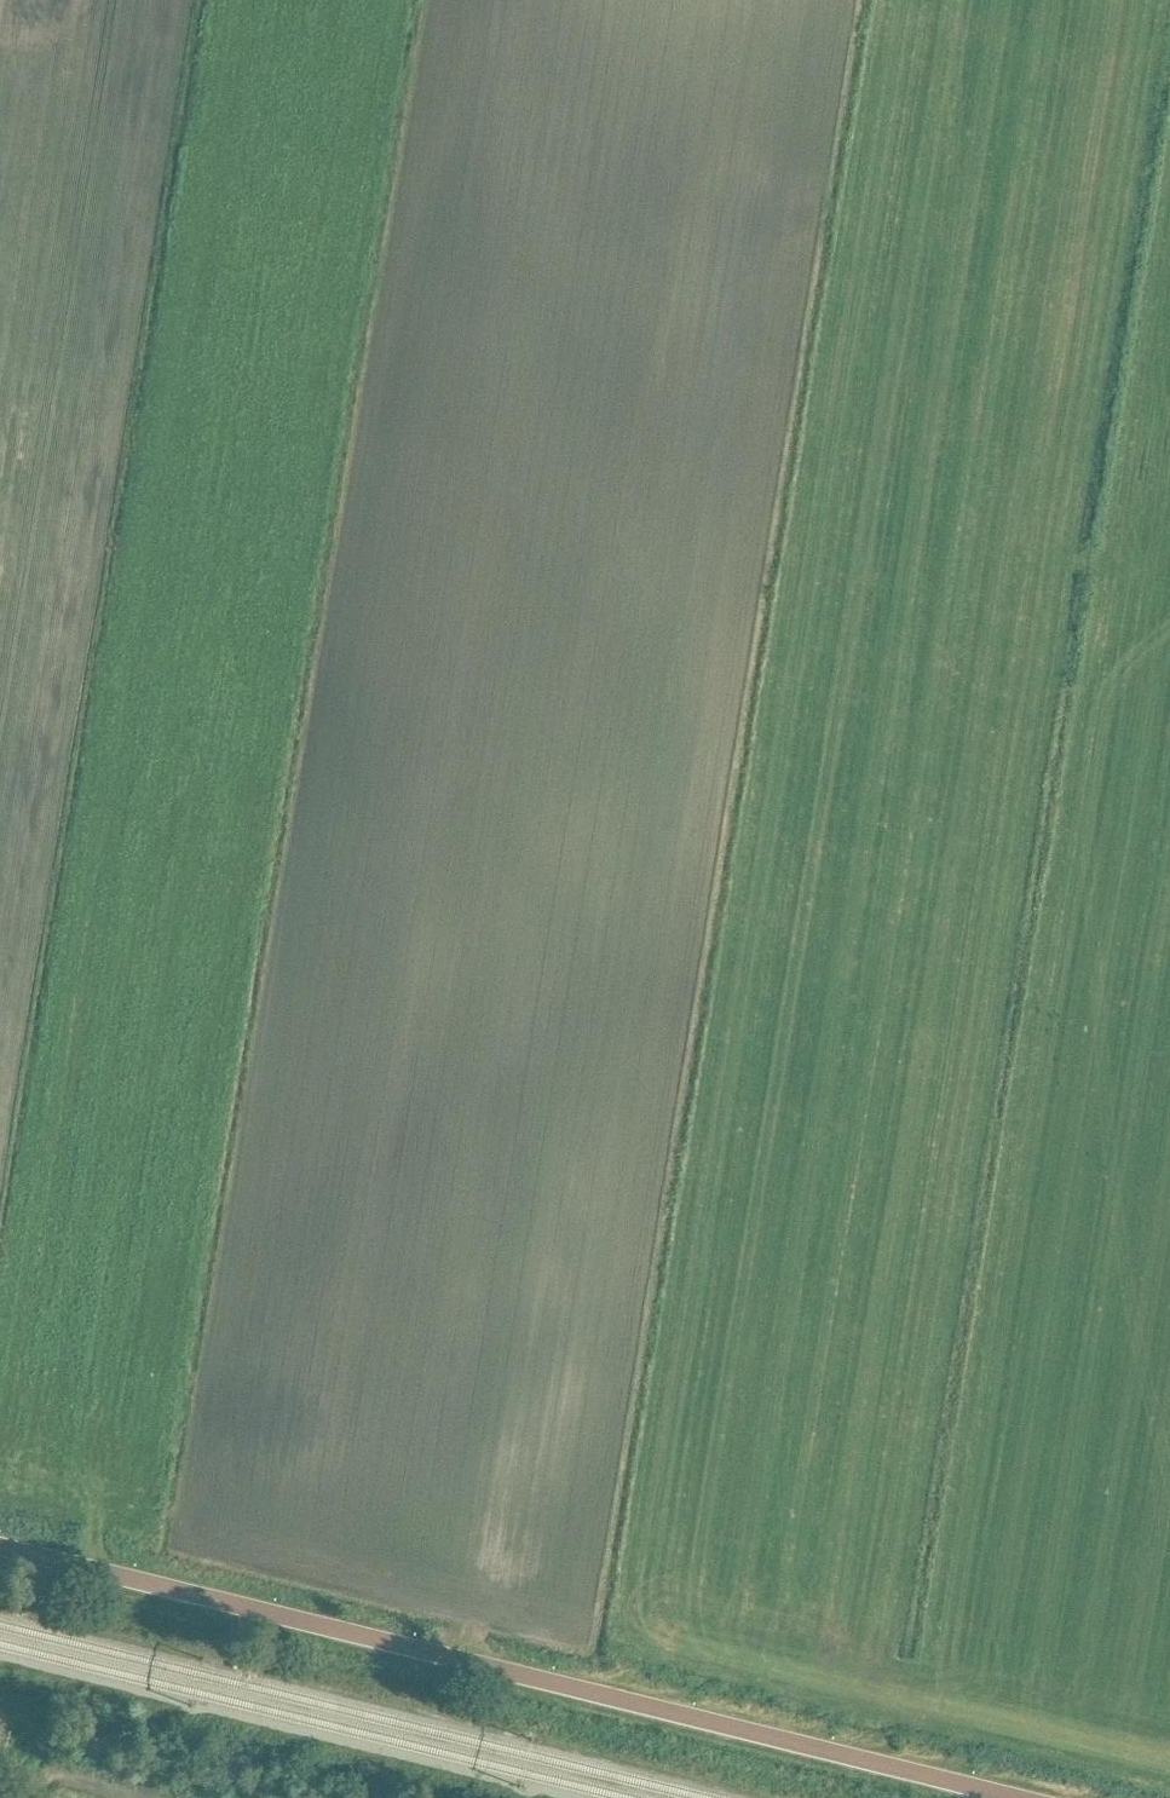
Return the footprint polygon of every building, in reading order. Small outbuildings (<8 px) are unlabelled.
[(8,1737),(15,1710),(0,1706),(0,1735),(8,1737)]
